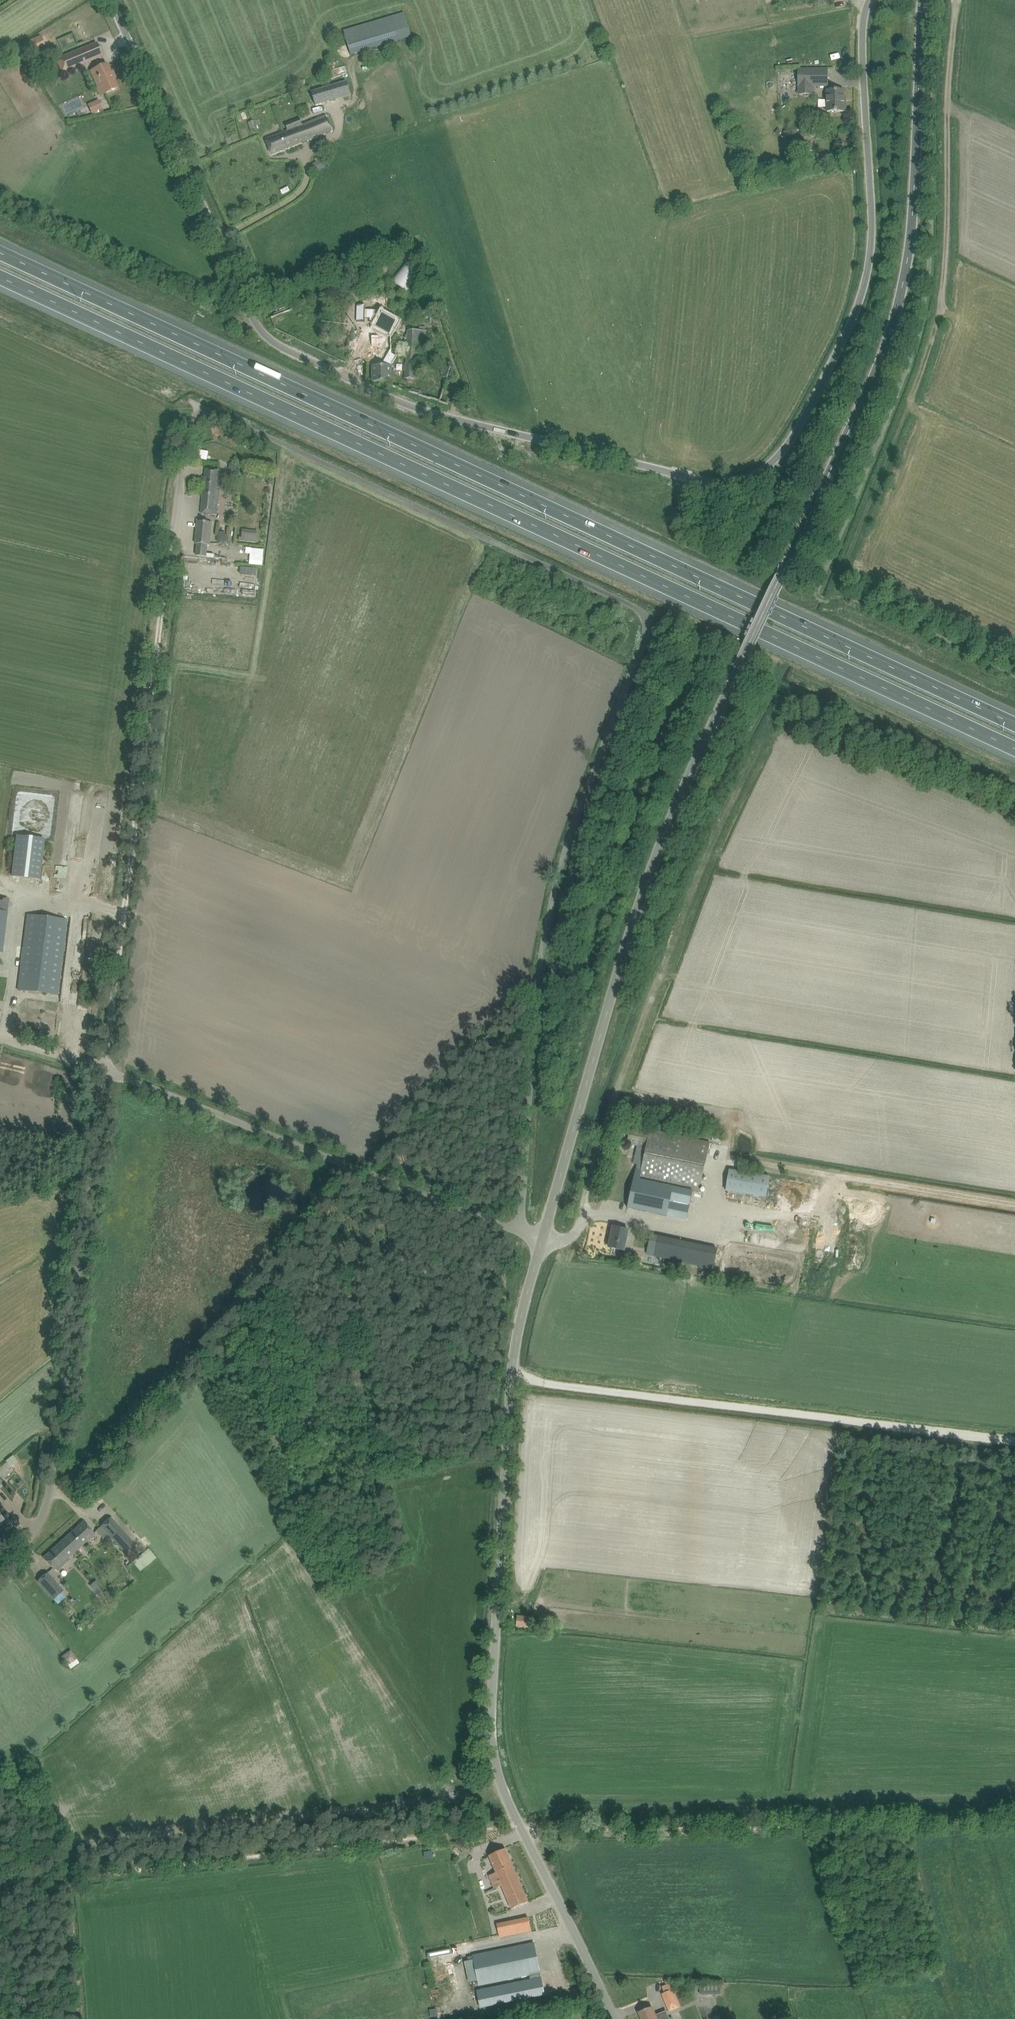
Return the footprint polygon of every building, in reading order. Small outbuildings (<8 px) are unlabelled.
[(351,54),(412,37),(405,12),(344,29),(351,54)] [(23,42),(27,53),(45,45),(40,35),(23,42)] [(57,60),(63,73),(102,56),(97,43),(57,60)] [(100,85),(96,87),(100,96),(117,88),(106,64),(91,71),(95,80),(98,79),(100,85)] [(827,86),(827,69),(798,70),(798,95),(813,95),(813,87),(827,86)] [(351,95),(347,81),(311,91),(316,106),(330,101),(336,99),(351,95)] [(827,112),(845,112),(845,97),(844,97),(844,91),(827,91),(827,112)] [(98,100),(87,105),(91,113),(102,108),(98,100)] [(302,125),(300,118),(285,124),(287,130),(265,139),(271,155),(332,131),(326,115),(302,125)] [(743,147),(746,156),(753,154),(750,144),(743,147)] [(326,166),(325,165),(328,163),(325,158),(322,159),(322,158),(312,163),(316,171),(326,166)] [(362,308),(354,308),(354,325),(363,324),(363,320),(369,320),(369,322),(375,326),(374,328),(390,335),(396,322),(381,315),(380,312),(362,312),(362,308)] [(424,348),(424,330),(406,330),(406,335),(405,338),(407,339),(407,350),(405,379),(408,379),(408,382),(412,382),(412,379),(415,379),(417,348),(424,348)] [(389,352),(381,366),(391,366),(397,355),(396,356),(389,352)] [(442,376),(451,379),(455,368),(442,364),(440,371),(443,372),(442,376)] [(200,450),(199,458),(207,460),(209,452),(200,450)] [(201,513),(216,515),(221,470),(206,469),(201,513)] [(707,521),(710,516),(704,513),(702,518),(707,521)] [(198,544),(196,556),(206,557),(208,545),(209,545),(212,522),(198,521),(196,544),(198,544)] [(240,538),(240,541),(242,541),(256,542),(257,531),(243,530),(243,538),(240,538)] [(217,540),(225,542),(227,532),(219,531),(217,540)] [(261,555),(251,555),(251,564),(261,565),(261,555)] [(11,876),(40,879),(45,838),(16,834),(11,876)] [(2,952),(9,899),(2,898),(2,900),(0,900),(0,952),(2,952)] [(18,989),(57,994),(67,920),(27,915),(18,989)] [(647,1148),(650,1130),(631,1126),(627,1144),(647,1148)] [(636,1169),(628,1208),(667,1216),(674,1187),(640,1179),(666,1184),(699,1191),(710,1143),(650,1130),(647,1148),(642,1170),(636,1169)] [(726,1190),(766,1197),(769,1176),(729,1170),(726,1190)] [(609,1247),(624,1251),(629,1230),(614,1227),(609,1247)] [(651,1233),(646,1255),(661,1258),(663,1251),(655,1249),(658,1235),(651,1233)] [(681,1240),(658,1235),(655,1249),(663,1251),(661,1258),(676,1261),(681,1240)] [(681,1240),(676,1261),(697,1266),(699,1260),(684,1256),(688,1242),(681,1240)] [(710,1247),(688,1242),(684,1256),(699,1260),(697,1266),(705,1268),(710,1247)] [(710,1247),(705,1268),(713,1269),(717,1248),(710,1247)] [(111,1518),(95,1532),(102,1539),(107,1534),(125,1553),(135,1545),(111,1518)] [(83,1522),(63,1540),(74,1552),(94,1534),(83,1522)] [(74,1552),(63,1540),(43,1558),(54,1570),(74,1552)] [(145,1557),(133,1561),(137,1572),(149,1568),(145,1557)] [(38,1581),(53,1599),(63,1591),(47,1573),(38,1581)] [(123,1586),(118,1582),(113,1587),(122,1596),(135,1582),(131,1578),(123,1586)] [(111,1595),(97,1581),(89,1588),(103,1602),(111,1595)] [(517,1626),(533,1628),(534,1617),(518,1616),(517,1626)] [(61,1656),(68,1665),(77,1659),(70,1649),(61,1656)] [(495,1888),(502,1885),(509,1882),(504,1870),(513,1866),(506,1848),(489,1855),(496,1873),(490,1875),(495,1888)] [(433,1850),(424,1851),(425,1858),(434,1856),(433,1850)] [(509,1882),(502,1885),(512,1909),(528,1902),(513,1866),(504,1870),(509,1882)] [(520,1919),(504,1923),(507,1936),(523,1933),(520,1919)] [(524,1944),(473,1955),(479,1985),(529,1975),(530,1979),(477,1990),(481,2007),(545,1994),(534,1942),(524,1944)] [(700,1985),(700,1997),(708,1997),(708,1994),(721,1994),(721,1986),(717,1986),(717,1985),(700,1985)] [(686,2010),(677,1988),(662,1994),(672,2016),(686,2010)] [(639,2012),(641,2018),(665,2018),(663,2013),(656,2016),(652,2006),(648,2008),(639,2012)]
